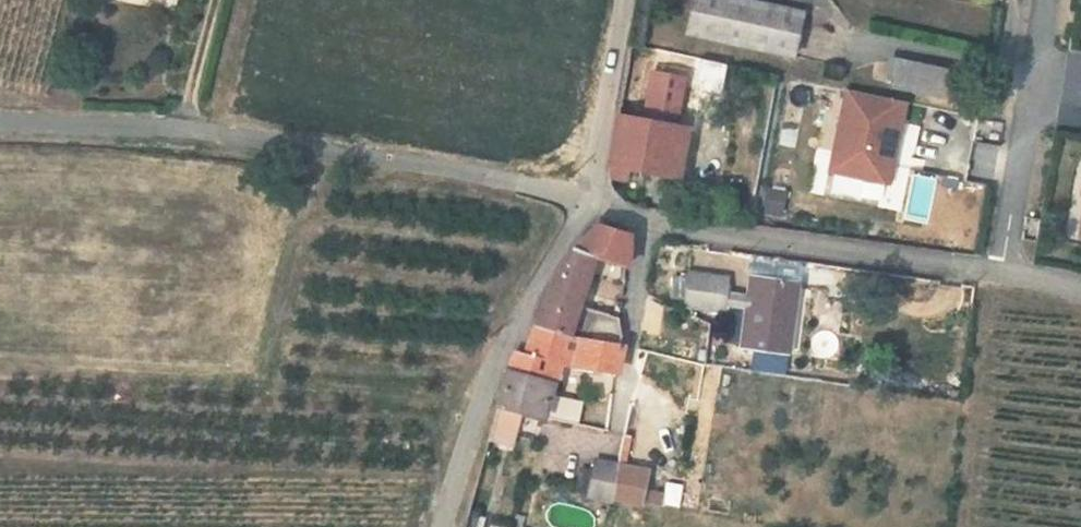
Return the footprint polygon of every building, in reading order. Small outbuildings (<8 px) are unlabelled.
[(114,6),(156,16),(160,0),(115,0),(114,6)] [(169,0),(160,0),(156,16),(165,18),(169,0)] [(683,33),(791,56),(800,11),(749,0),(690,0),(683,33)] [(901,63),(897,90),(968,103),(972,76),(901,63)] [(887,186),(907,101),(844,87),(824,173),(863,182),(863,181),(887,186)] [(682,131),(619,120),(611,174),(615,184),(628,186),(628,175),(641,178),(643,167),(678,171),(682,131)] [(766,184),(761,213),(782,216),(787,188),(766,184)] [(1076,185),(1073,203),(1080,205),(1080,186),(1076,185)] [(538,326),(618,343),(614,316),(592,310),(601,263),(624,266),(629,232),(596,228),(552,283),(538,326)] [(686,303),(724,310),(729,276),(691,270),(686,303)] [(740,345),(785,353),(798,283),(753,274),(740,345)] [(558,364),(617,374),(621,343),(618,343),(538,326),(526,360),(517,357),(510,380),(550,393),(558,364)] [(578,400),(550,393),(510,380),(489,443),(510,450),(520,415),(541,421),(542,419),(574,426),(578,400)] [(591,494),(662,505),(664,494),(641,490),(645,469),(596,461),(591,494)]
